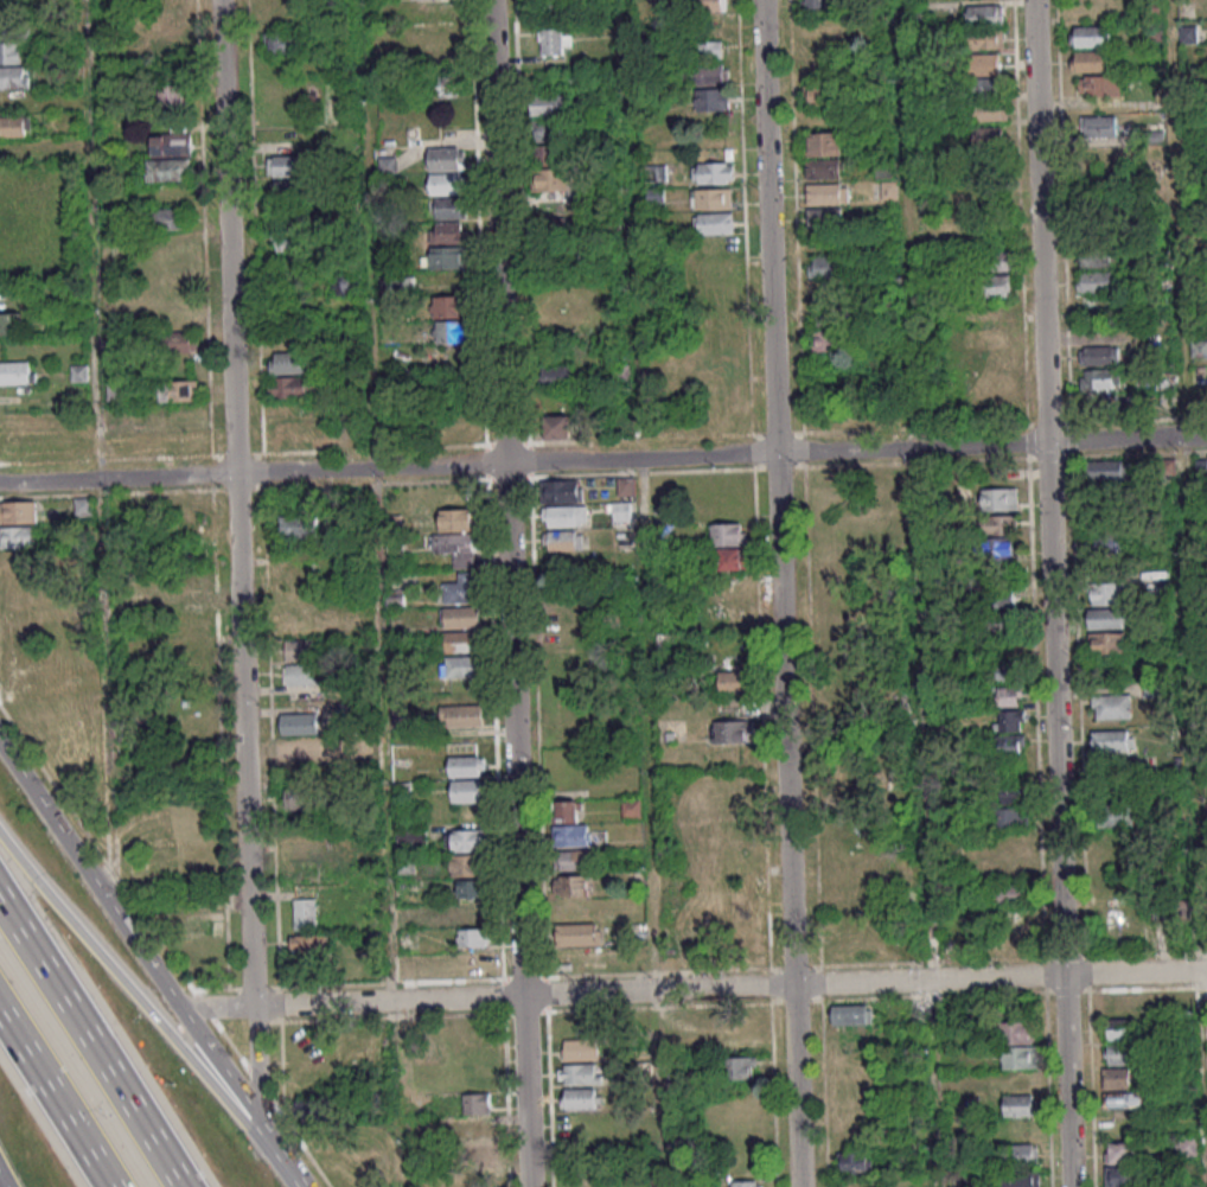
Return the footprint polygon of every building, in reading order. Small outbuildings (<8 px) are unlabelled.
[(538,15),(561,15),(561,0),(538,0),(538,15)] [(726,0),(686,0),(686,11),(726,11),(726,0)] [(806,8),(831,8),(831,0),(806,0),(806,8)] [(1002,5),(969,5),(969,25),(1002,25),(1002,5)] [(21,20),(0,20),(0,89),(29,88),(29,65),(22,65),(21,20)] [(1109,26),(1072,26),(1072,46),(1109,46),(1109,26)] [(540,28),(540,54),(571,54),(571,28),(540,28)] [(969,29),(969,48),(1004,48),(1004,29),(969,29)] [(264,53),(302,53),(302,32),(264,32),(264,53)] [(723,57),(722,40),(697,41),(698,58),(723,57)] [(1107,51),(1072,51),(1072,71),(1107,71),(1107,51)] [(967,54),(967,75),(1001,75),(1001,54),(967,54)] [(729,85),(729,64),(696,64),(696,85),(729,85)] [(1120,75),(1080,75),(1080,96),(1120,96),(1120,75)] [(1002,78),(971,78),(971,96),(1002,96),(1002,78)] [(159,107),(187,107),(187,85),(159,85),(159,107)] [(805,85),(805,105),(833,105),(833,85),(805,85)] [(696,88),(696,110),(729,110),(729,88),(696,88)] [(570,95),(532,95),(532,115),(570,115),(570,95)] [(1007,101),(971,101),(971,120),(1007,120),(1007,101)] [(30,116),(0,116),(0,137),(30,137),(30,116)] [(1116,116),(1083,116),(1083,137),(1116,137),(1116,116)] [(566,120),(532,120),(532,141),(566,141),(566,120)] [(1002,127),(974,127),(974,149),(1002,149),(1002,127)] [(148,180),(191,180),(191,157),(192,133),(152,133),(152,159),(148,159),(148,180)] [(841,156),(841,133),(805,133),(805,156),(841,156)] [(564,146),(531,146),(531,164),(564,164),(564,146)] [(429,148),(429,170),(465,170),(465,148),(429,148)] [(267,155),(267,176),(306,176),(306,155),(267,155)] [(396,173),(396,157),(379,157),(379,173),(396,173)] [(841,159),(807,159),(807,178),(841,178),(841,159)] [(733,183),(733,163),(693,163),(693,183),(733,183)] [(642,165),(642,180),(666,180),(666,165),(642,165)] [(569,190),(569,168),(533,168),(533,190),(569,190)] [(464,194),(464,173),(428,173),(428,194),(464,194)] [(309,181),(271,181),(271,204),(309,204),(309,181)] [(848,183),(808,183),(808,203),(848,203),(848,183)] [(732,188),(692,188),(692,209),(732,209),(732,188)] [(466,198),(435,198),(435,218),(466,218),(466,198)] [(154,229),(185,229),(185,208),(154,208),(154,229)] [(808,223),(842,223),(842,208),(808,208),(808,223)] [(695,213),(695,234),(734,234),(734,213),(695,213)] [(535,218),(535,242),(567,242),(567,218),(535,218)] [(430,243),(466,243),(466,222),(430,222),(430,243)] [(274,251),(303,251),(303,224),(274,224),(274,251)] [(467,269),(467,247),(431,247),(431,269),(467,269)] [(1113,267),(1113,249),(1081,249),(1081,267),(1113,267)] [(809,255),(809,279),(843,279),(843,255),(809,255)] [(1113,272),(1079,272),(1079,291),(1113,291),(1113,272)] [(332,294),(360,294),(360,275),(332,275),(332,294)] [(1013,296),(1013,275),(985,275),(985,296),(1013,296)] [(432,296),(432,317),(465,317),(465,296),(432,296)] [(22,313),(0,313),(0,334),(22,334),(22,313)] [(467,320),(433,320),(433,343),(467,343),(467,320)] [(813,351),(840,351),(840,330),(813,330),(813,351)] [(163,352),(195,352),(195,331),(163,331),(163,352)] [(1119,346),(1080,346),(1080,365),(1119,365),(1119,346)] [(270,373),(308,373),(308,352),(270,352),(270,373)] [(33,384),(33,361),(0,361),(0,384),(33,384)] [(86,365),(71,365),(71,381),(86,381),(86,365)] [(541,388),(573,388),(573,365),(541,365),(541,388)] [(1119,390),(1119,369),(1081,369),(1081,390),(1119,390)] [(269,397),(311,397),(311,377),(269,377),(269,397)] [(160,381),(160,401),(197,401),(197,381),(160,381)] [(544,415),(544,439),(571,439),(571,415),(544,415)] [(1133,461),(1085,461),(1085,481),(1133,481),(1133,461)] [(634,494),(633,477),(618,478),(619,494),(634,494)] [(542,480),(542,502),(581,502),(581,480),(542,480)] [(1017,511),(1017,489),(982,489),(982,511),(1017,511)] [(0,501),(0,523),(36,523),(36,501),(0,501)] [(633,502),(612,502),(612,521),(633,521),(633,502)] [(542,506),(542,525),(586,525),(586,506),(542,506)] [(476,531),(476,509),(440,509),(440,531),(476,531)] [(282,515),(282,537),(319,537),(319,515),(282,515)] [(1016,516),(981,516),(981,534),(1016,534),(1016,516)] [(712,546),(720,546),(721,569),(744,569),(744,544),(746,544),(746,523),(712,523),(712,546)] [(36,526),(0,526),(0,547),(36,547),(36,526)] [(543,531),(543,550),(582,550),(582,531),(543,531)] [(1086,532),(1086,558),(1125,558),(1125,532),(1086,532)] [(453,567),(476,567),(476,533),(433,534),(433,554),(453,554),(453,567)] [(983,560),(1015,560),(1015,538),(983,538),(983,560)] [(443,583),(443,602),(477,602),(477,572),(456,572),(456,583),(443,583)] [(984,583),(984,608),(1016,608),(1016,583),(984,583)] [(1125,583),(1091,583),(1091,604),(1125,604),(1125,583)] [(481,607),(444,607),(444,627),(481,627),(481,607)] [(1088,608),(1088,628),(1123,628),(1123,608),(1088,608)] [(441,632),(441,652),(478,652),(478,632),(441,632)] [(1125,653),(1125,632),(1088,632),(1088,653),(1125,653)] [(284,640),(284,660),(319,660),(319,640),(284,640)] [(441,678),(480,678),(480,656),(441,656),(441,678)] [(993,662),(993,681),(1015,681),(1015,662),(993,662)] [(317,684),(317,664),(284,664),(284,684),(317,684)] [(749,670),(719,670),(719,693),(749,693),(749,670)] [(1023,705),(1023,686),(992,686),(992,705),(1023,705)] [(1092,694),(1092,719),(1131,718),(1130,694),(1092,694)] [(441,704),(441,726),(483,726),(483,704),(441,704)] [(994,730),(1024,730),(1024,710),(994,710),(994,730)] [(318,713),(281,713),(281,733),(318,733),(318,713)] [(711,742),(751,742),(751,720),(711,720),(711,742)] [(1133,751),(1133,730),(1092,730),(1092,751),(1133,751)] [(999,755),(1023,755),(1023,735),(999,735),(999,755)] [(320,758),(320,738),(282,738),(282,758),(320,758)] [(483,756),(449,756),(449,776),(483,776),(483,756)] [(485,779),(452,779),(452,802),(485,802),(485,779)] [(994,803),(1025,803),(1025,783),(994,783),(994,803)] [(284,788),(284,809),(320,809),(320,788),(284,788)] [(624,817),(639,817),(639,799),(624,799),(624,817)] [(589,845),(589,824),(580,824),(579,800),(553,800),(554,846),(589,845)] [(1099,826),(1136,826),(1136,805),(1099,805),(1099,826)] [(1028,827),(1028,808),(993,808),(993,827),(1028,827)] [(485,829),(447,829),(447,850),(485,850),(485,829)] [(593,869),(593,850),(557,850),(557,869),(593,869)] [(451,875),(482,875),(482,854),(451,854),(451,875)] [(588,875),(555,875),(555,895),(588,895),(588,875)] [(456,897),(484,897),(484,879),(456,879),(456,897)] [(998,883),(998,903),(1026,903),(1026,883),(998,883)] [(316,898),(293,898),(293,929),(316,929),(316,898)] [(453,924),(485,924),(485,904),(453,904),(453,924)] [(558,945),(600,945),(600,924),(558,924),(558,945)] [(456,929),(456,946),(490,946),(490,929),(456,929)] [(327,935),(290,935),(290,957),(327,957),(327,935)] [(454,953),(454,973),(488,973),(488,953),(454,953)] [(832,1004),(832,1024),(871,1024),(871,1004),(832,1004)] [(1107,1018),(1107,1040),(1130,1040),(1130,1018),(1107,1018)] [(1035,1022),(999,1022),(999,1044),(1035,1044),(1035,1022)] [(600,1039),(563,1039),(563,1059),(600,1059),(600,1039)] [(1131,1064),(1131,1044),(1106,1044),(1106,1064),(1131,1064)] [(1002,1068),(1036,1068),(1036,1047),(1002,1047),(1002,1068)] [(724,1056),(724,1079),(755,1079),(755,1056),(724,1056)] [(599,1064),(558,1064),(558,1084),(599,1084),(599,1064)] [(1103,1067),(1103,1088),(1131,1088),(1131,1067),(1103,1067)] [(598,1109),(598,1088),(563,1088),(563,1109),(598,1109)] [(1104,1092),(1104,1108),(1142,1108),(1142,1092),(1104,1092)] [(463,1114),(491,1114),(491,1093),(463,1093),(463,1114)] [(1004,1094),(1004,1115),(1034,1115),(1034,1094),(1004,1094)] [(493,1138),(493,1118),(460,1118),(460,1138),(493,1138)] [(1196,1155),(1196,1138),(1176,1138),(1176,1155),(1196,1155)] [(1109,1163),(1133,1163),(1133,1142),(1109,1142),(1109,1163)] [(498,1163),(498,1143),(474,1143),(474,1163),(498,1163)] [(1038,1163),(1038,1144),(1007,1144),(1007,1163),(1038,1163)] [(841,1151),(841,1174),(872,1174),(872,1151),(841,1151)] [(1106,1166),(1106,1186),(1141,1186),(1141,1166),(1106,1166)] [(1039,1172),(1004,1172),(1004,1186),(1039,1186),(1039,1172)]
